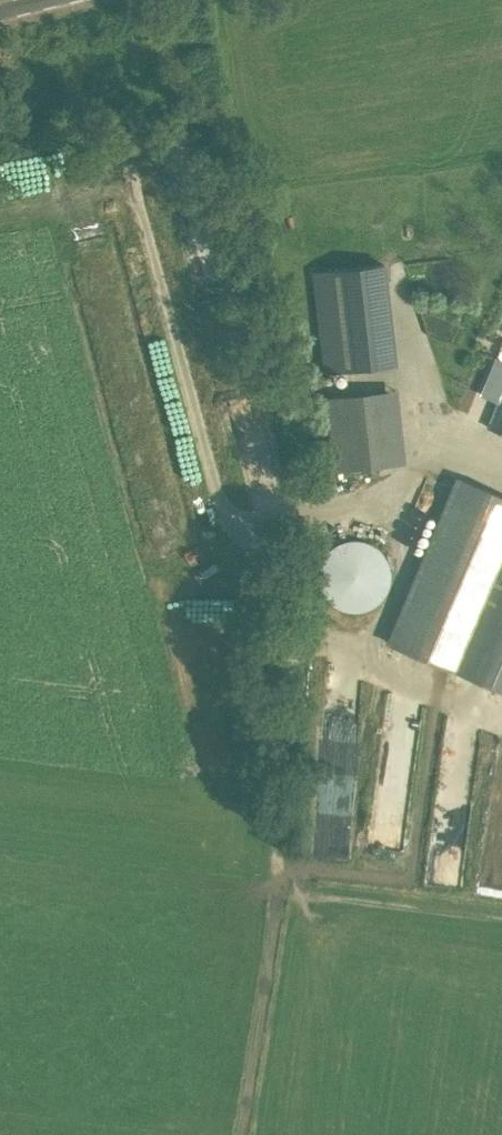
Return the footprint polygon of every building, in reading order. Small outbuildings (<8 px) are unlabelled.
[(323,375),(372,369),(359,267),(310,273),(323,375)] [(490,427),(501,432),(501,397),(490,427)] [(403,445),(332,453),(334,471),(405,464),(403,445)] [(457,477),(386,643),(501,692),(501,496),(457,477)] [(353,612),(360,612),(366,611),(371,608),(376,605),(381,601),(385,596),(388,591),(390,585),(391,579),(391,573),(389,567),(387,561),(384,556),(380,551),(376,547),(371,544),(365,542),(359,541),(353,540),(347,541),(341,543),(335,546),(331,549),(326,554),(323,559),(321,565),(319,571),(319,577),(319,583),(321,589),(323,594),(327,599),(331,604),(336,607),(342,610),(347,611),(353,612)] [(444,792),(444,819),(481,819),(481,792),(444,792)] [(438,848),(477,853),(481,823),(442,817),(438,848)] [(473,884),(473,852),(435,852),(435,884),(473,884)]
